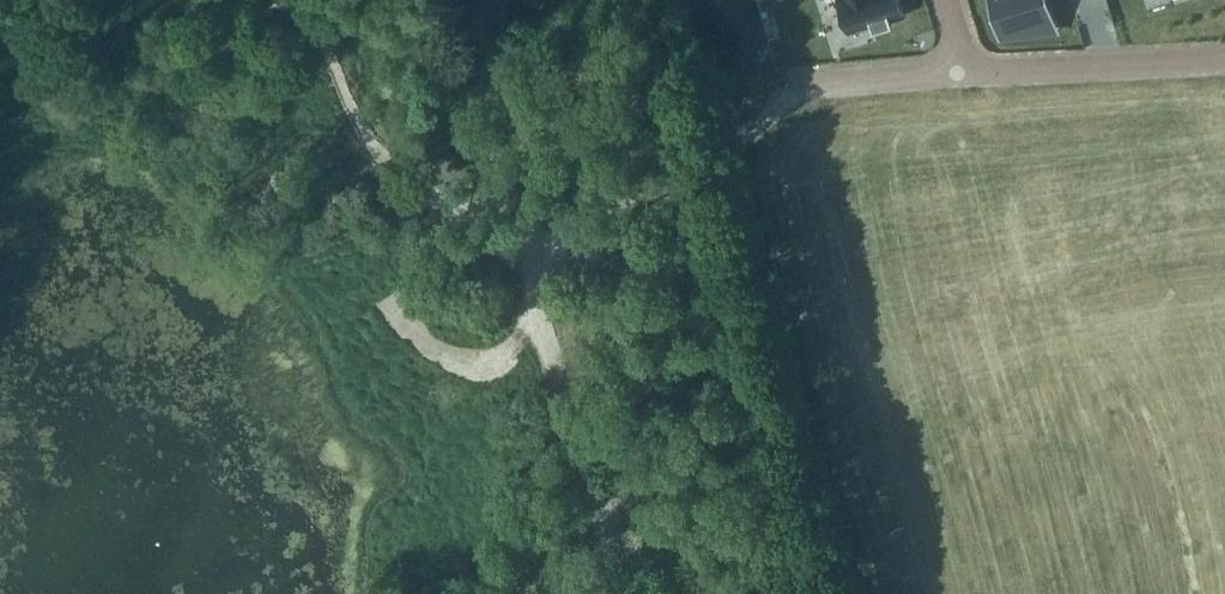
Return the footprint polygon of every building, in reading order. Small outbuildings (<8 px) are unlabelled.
[(848,28),(870,21),(872,27),(873,27),(874,27),(874,26),(889,21),(889,22),(891,22),(891,21),(892,21),(890,15),(904,11),(900,0),(840,0),(848,28)] [(999,34),(1000,34),(1000,33),(1026,32),(1024,25),(1055,16),(1050,0),(988,0),(999,34)]
